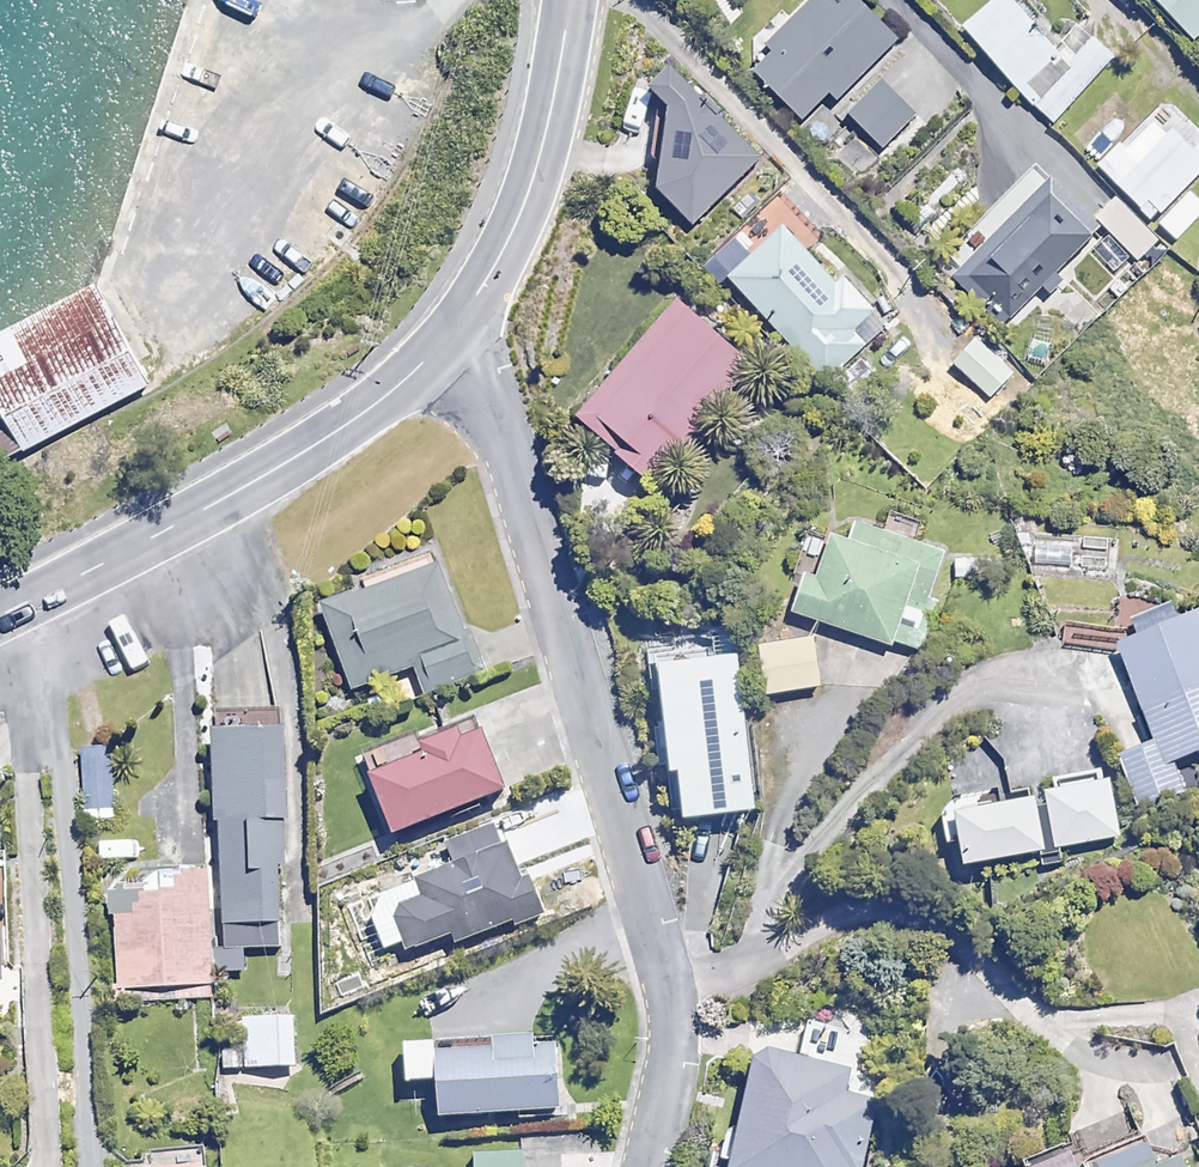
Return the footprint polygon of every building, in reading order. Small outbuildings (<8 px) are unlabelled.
[(830,0),(813,0),(772,43),(776,47),(754,71),(804,119),(831,91),(839,99),(897,38),(858,0),(850,0),(840,10),(830,0)] [(1029,0),(992,0),(962,31),(1053,121),(1115,58),(1079,22),(1065,36),(1029,0)] [(1192,41),(1198,35),(1198,0),(1154,0),(1192,41)] [(650,89),(670,109),(659,186),(697,225),(762,161),(671,68),(650,89)] [(917,115),(882,80),(850,113),(885,147),(917,115)] [(1159,119),(1129,148),(1122,141),(1097,166),(1154,224),(1198,179),(1198,142),(1188,131),(1179,139),(1159,119)] [(1042,288),(1052,297),(1067,280),(1058,272),(1099,228),(1031,164),(941,261),(1008,324),(1042,288)] [(1158,240),(1115,197),(1095,218),(1138,261),(1158,240)] [(834,281),(780,225),(727,277),(828,381),(866,344),(852,331),(875,308),(841,273),(834,281)] [(158,385),(108,290),(0,346),(0,467),(158,385)] [(750,366),(676,302),(577,417),(650,481),(750,366)] [(1013,373),(979,339),(955,364),(990,398),(1013,373)] [(944,553),(857,525),(851,543),(831,537),(817,578),(808,575),(796,612),(922,653),(939,600),(929,596),(944,553)] [(1112,533),(1035,530),(1034,568),(1110,572),(1112,533)] [(465,637),(439,564),(322,606),(353,693),(398,677),(407,702),(486,674),(472,634),(465,637)] [(1197,617),(1116,649),(1153,745),(1120,758),(1140,809),(1184,792),(1173,764),(1198,754),(1198,622),(1197,617)] [(820,685),(813,638),(759,647),(766,694),(820,685)] [(755,809),(737,654),(656,664),(669,770),(675,769),(681,818),(755,809)] [(505,792),(478,722),(420,744),(425,759),(371,780),(392,835),(505,792)] [(289,818),(284,729),(215,733),(227,970),(246,969),(245,948),(283,946),(279,871),(286,871),(283,818),(289,818)] [(119,816),(114,749),(82,752),(87,818),(119,816)] [(1054,794),(1043,796),(1055,851),(1122,837),(1107,769),(1051,781),(1054,794)] [(978,796),(942,803),(951,845),(958,843),(963,869),(1044,852),(1033,801),(981,812),(978,796)] [(522,889),(499,827),(448,846),(457,869),(420,883),(426,899),(396,910),(411,952),(457,935),(460,943),(542,912),(532,885),(522,889)] [(215,997),(208,872),(140,876),(143,916),(115,917),(120,1002),(157,1000),(215,997)] [(295,1016),(245,1019),(247,1068),(297,1066),(295,1016)] [(560,1112),(556,1039),(406,1046),(407,1083),(438,1081),(439,1117),(560,1112)] [(757,1051),(731,1166),(863,1166),(878,1100),(844,1093),(849,1071),(757,1051)] [(1146,1145),(1098,1164),(1099,1166),(1184,1166),(1176,1148),(1151,1158),(1146,1145)] [(205,1146),(177,1146),(178,1166),(135,1166),(136,1166),(205,1166),(205,1146)] [(524,1151),(475,1153),(476,1166),(525,1166),(524,1151)] [(1069,1152),(1032,1166),(1075,1166),(1069,1152)]
